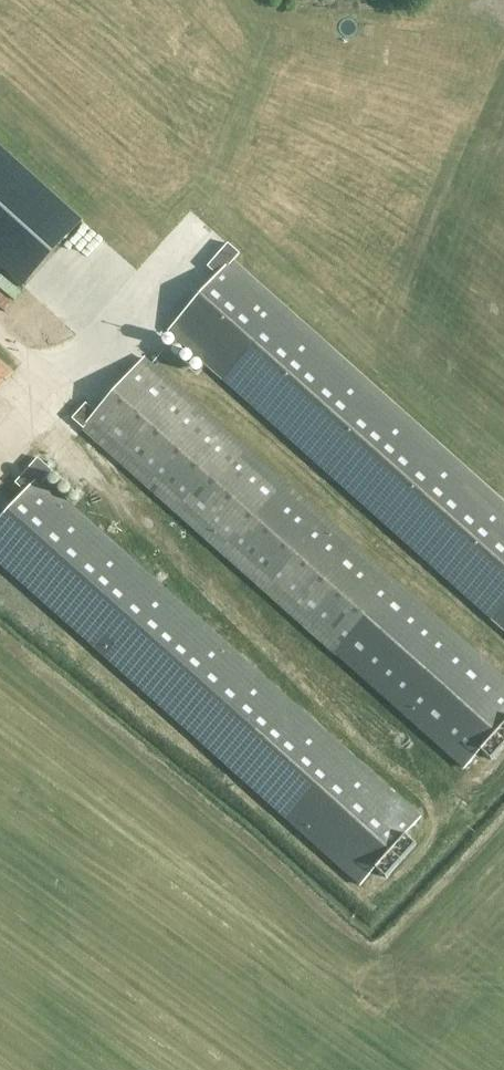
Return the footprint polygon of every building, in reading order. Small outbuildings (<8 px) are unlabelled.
[(83,222),(0,145),(0,267),(23,288),(83,222)] [(208,266),(218,275),(229,263),(231,261),(232,262),(237,257),(240,254),(228,243),(208,266)] [(232,262),(231,261),(229,263),(218,275),(181,316),(169,331),(503,629),(503,504),(232,262)] [(145,357),(96,412),(86,403),(73,419),(465,768),(481,751),(503,725),(503,676),(145,357)] [(0,360),(0,387),(14,372),(0,360)] [(53,471),(38,458),(15,484),(26,494),(0,523),(0,564),(359,886),(422,816),(46,480),(53,471)] [(503,746),(503,725),(481,751),(491,760),(503,746)] [(386,879),(416,845),(404,835),(375,869),(386,879)]
